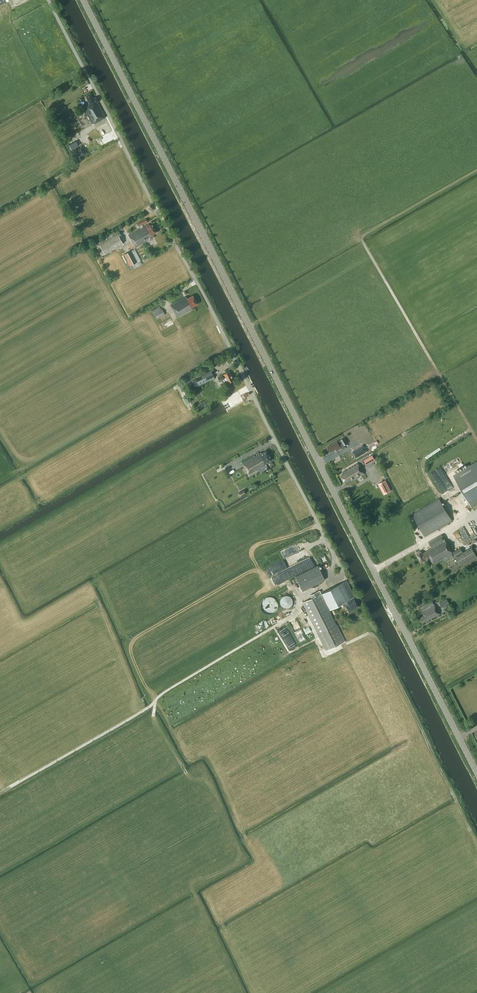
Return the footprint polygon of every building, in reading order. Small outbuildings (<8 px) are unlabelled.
[(92,124),(106,117),(96,97),(93,98),(91,93),(85,96),(89,102),(82,106),(92,124)] [(76,141),(69,145),(71,149),(78,145),(76,141)] [(80,155),(86,152),(85,151),(83,146),(77,149),(80,154),(80,155)] [(146,218),(135,224),(137,228),(148,222),(146,218)] [(152,235),(156,232),(152,225),(148,227),(146,224),(128,235),(136,247),(147,241),(147,239),(149,238),(150,239),(154,237),(152,235)] [(101,256),(123,243),(119,237),(121,235),(118,229),(94,243),(101,256)] [(139,260),(137,261),(131,250),(124,254),(132,269),(141,264),(139,260)] [(192,307),(198,304),(193,295),(187,298),(186,296),(171,304),(178,317),(191,310),(193,309),(192,307)] [(153,314),(156,319),(165,314),(162,309),(153,314)] [(192,380),(196,387),(215,378),(211,370),(201,374),(202,375),(192,380)] [(227,382),(234,379),(230,371),(218,377),(220,381),(224,379),(225,382),(227,381),(227,382)] [(344,445),(347,443),(359,436),(355,430),(344,437),(337,441),(328,446),(331,452),(336,449),(337,451),(342,448),(343,449),(346,448),(344,445)] [(356,457),(366,451),(363,445),(353,451),(356,457)] [(265,464),(271,460),(266,450),(261,453),(261,452),(258,454),(258,453),(242,462),(249,475),(264,466),(265,465),(265,464)] [(454,476),(470,504),(476,500),(476,462),(454,476)] [(361,476),(364,474),(358,463),(356,465),(355,466),(354,465),(354,466),(353,467),(352,467),(351,467),(352,468),(350,469),(350,468),(349,469),(347,471),(346,470),(343,472),(344,474),(341,475),(346,483),(351,479),(352,481),(358,478),(358,477),(360,476),(361,476)] [(385,480),(378,484),(384,494),(391,491),(385,480)] [(242,496),(249,492),(245,486),(239,490),(242,496)] [(439,498),(412,514),(425,536),(452,520),(439,498)] [(434,564),(453,553),(442,535),(429,543),(432,548),(422,554),(421,551),(416,553),(421,562),(425,560),(425,559),(429,557),(433,563),(434,564)] [(463,552),(460,547),(453,552),(456,556),(463,552)] [(472,547),(456,556),(462,567),(476,558),(476,556),(472,547)] [(286,559),(288,567),(295,564),(293,556),(286,559)] [(317,565),(295,576),(302,590),(324,579),(317,565)] [(341,603),(344,602),(349,611),(357,607),(354,600),(353,597),(354,596),(346,580),(321,593),(320,589),(310,594),(311,598),(302,602),(318,634),(326,650),(345,641),(337,625),(329,609),(341,603)] [(279,609),(274,595),(262,600),(267,613),(279,609)] [(280,599),(280,601),(280,603),(281,605),(283,607),(285,607),(287,607),(289,607),(291,605),(292,603),(293,601),(292,599),(291,597),(289,596),(287,595),(285,595),(283,596),(281,597),(280,599)] [(447,599),(440,602),(442,607),(449,603),(447,599)] [(424,615),(419,618),(422,622),(426,621),(439,613),(432,601),(420,608),(424,615)] [(298,620),(292,623),(297,632),(301,630),(298,624),(299,623),(298,620)]
